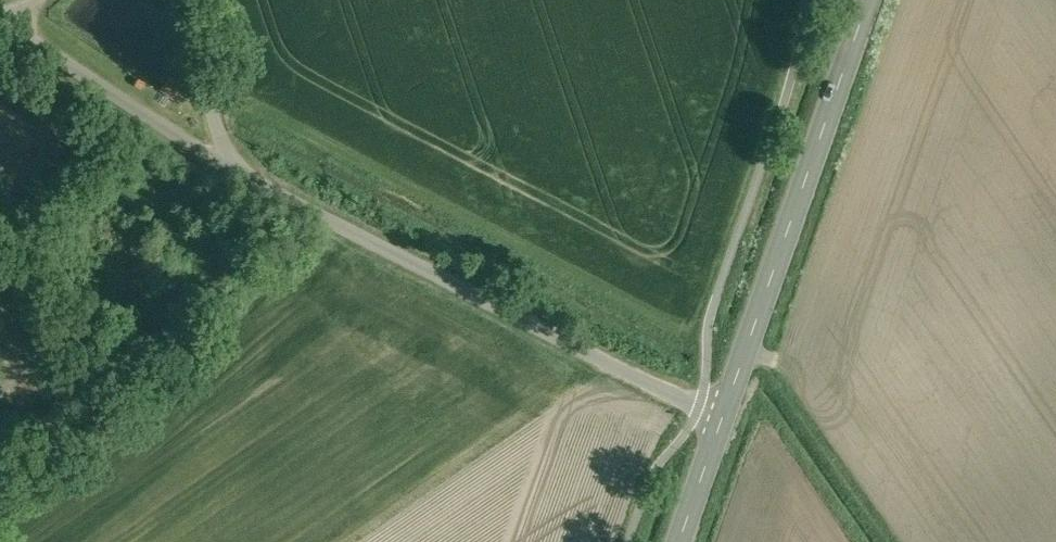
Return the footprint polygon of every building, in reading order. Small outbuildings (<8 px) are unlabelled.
[(160,89),(170,96),(181,80),(172,73),(160,89)]
